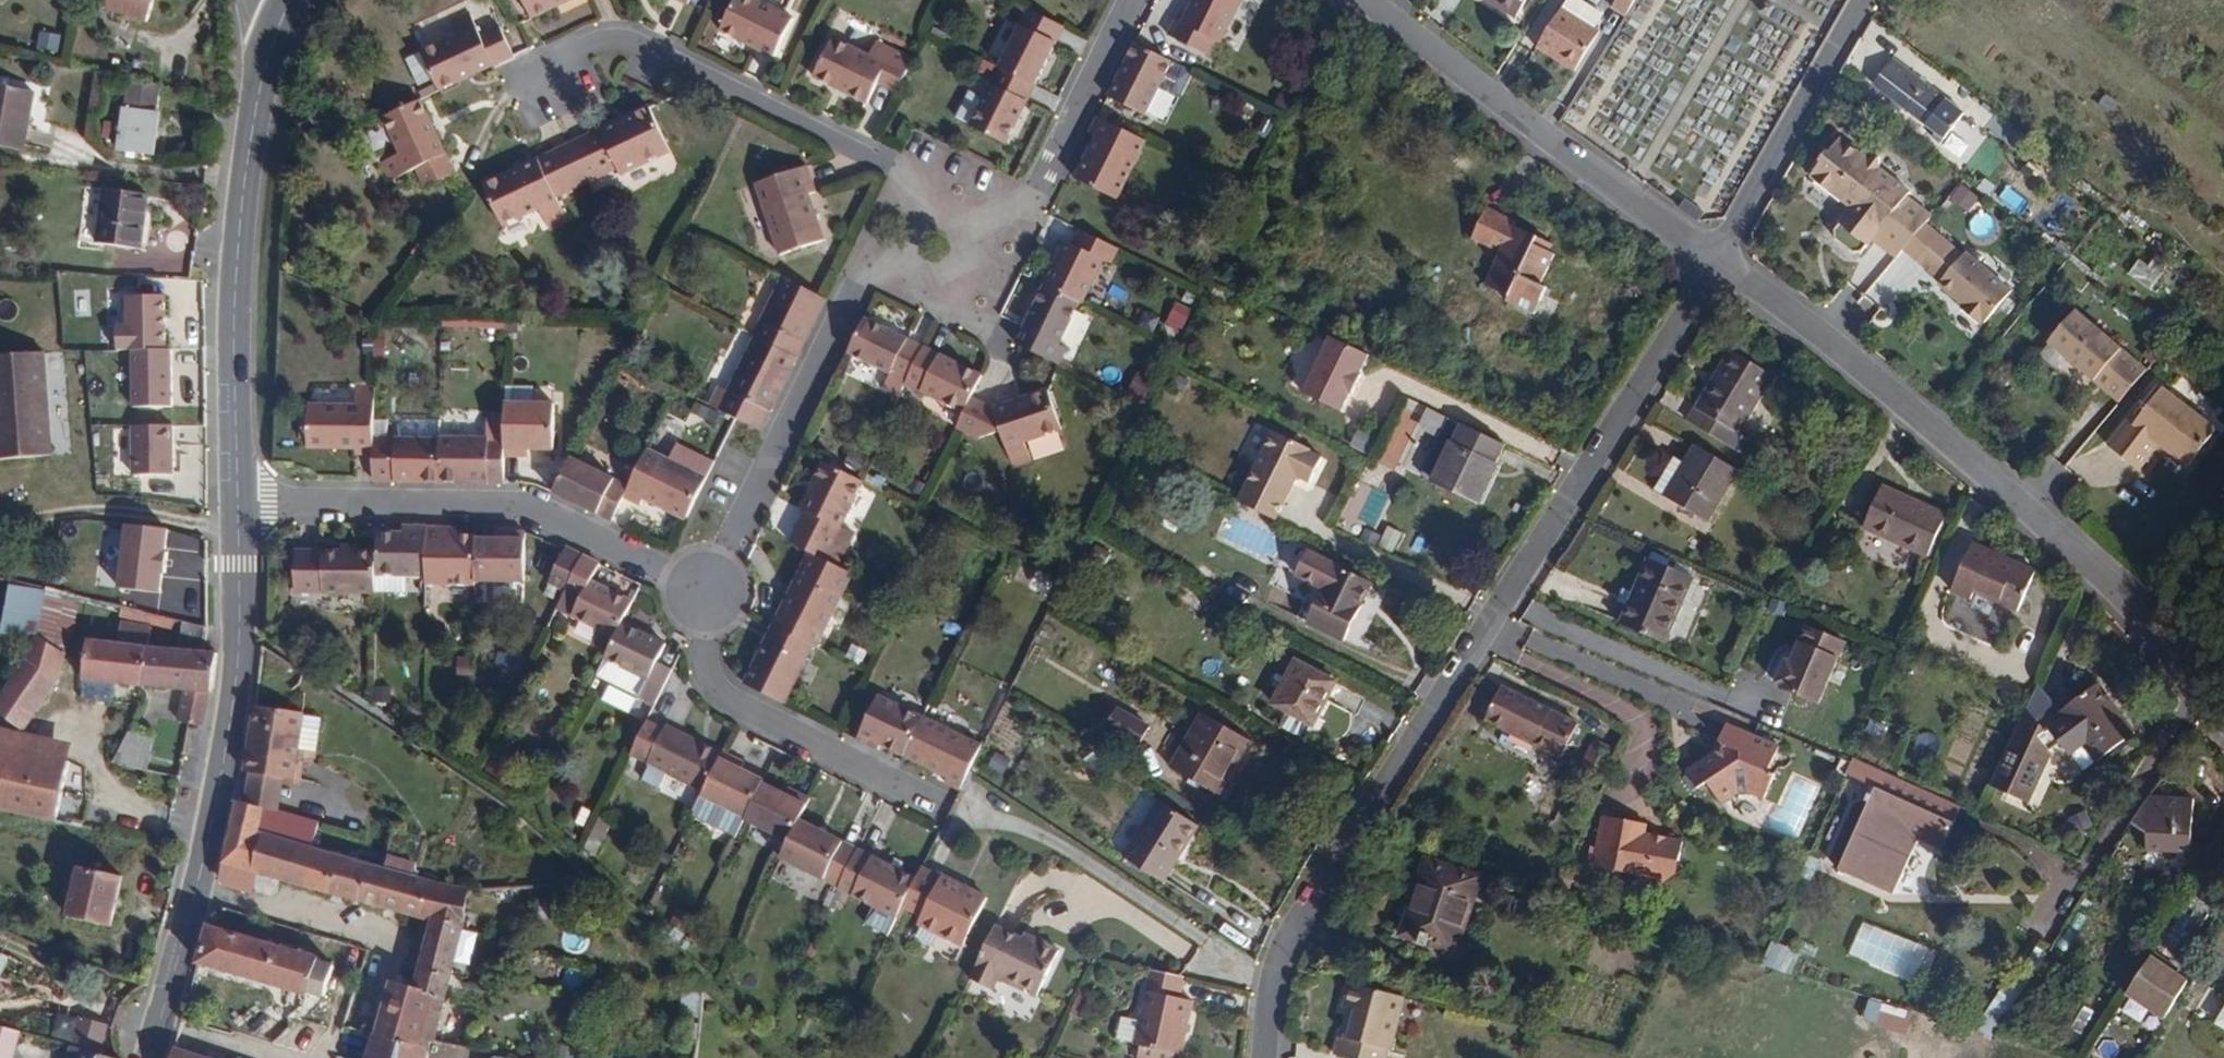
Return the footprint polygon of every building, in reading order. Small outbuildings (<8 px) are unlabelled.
[(149,0),(106,0),(105,6),(145,16),(149,0)] [(535,16),(569,0),(527,0),(535,16)] [(792,17),(757,0),(734,0),(719,31),(773,56),(792,17)] [(1243,0),(1194,0),(1184,21),(1176,17),(1167,34),(1210,54),(1217,40),(1223,43),(1243,0)] [(1480,1),(1511,22),(1525,0),(1480,0),(1480,1)] [(1598,32),(1562,7),(1537,44),(1573,69),(1598,32)] [(1036,87),(1063,28),(1028,11),(1000,69),(1036,87)] [(422,49),(441,88),(511,55),(498,28),(483,35),(478,23),(422,49)] [(893,87),(908,57),(871,39),(864,53),(828,36),(808,75),(861,101),(872,78),(893,87)] [(1150,112),(1175,59),(1135,40),(1110,92),(1150,112)] [(1967,117),(1889,57),(1886,62),(1963,123),(1967,117)] [(1963,123),(1886,62),(1871,83),(1949,142),(1963,123)] [(1009,143),(1036,87),(1000,69),(986,98),(973,126),(1009,143)] [(155,152),(159,110),(158,110),(161,84),(129,77),(126,107),(125,106),(120,148),(155,152)] [(30,89),(0,85),(0,147),(21,150),(30,89)] [(973,126),(986,98),(971,92),(959,119),(973,126)] [(457,173),(421,99),(385,116),(402,151),(381,162),(391,181),(417,169),(426,188),(457,173)] [(671,150),(650,106),(571,143),(589,181),(603,174),(594,154),(608,147),(618,167),(621,174),(671,150)] [(1118,199),(1147,140),(1098,116),(1089,135),(1095,138),(1075,179),(1118,199)] [(1931,214),(1906,196),(1908,192),(1907,188),(1881,169),(1877,154),(1864,156),(1837,137),(1829,150),(1824,146),(1816,158),(1819,160),(1808,175),(1847,204),(1834,222),(1866,246),(1872,239),(1896,257),(1902,248),(1926,220),(1931,214)] [(589,181),(571,143),(484,185),(503,224),(538,207),(548,227),(567,218),(556,196),(589,181)] [(618,167),(608,147),(594,154),(603,174),(618,167)] [(815,191),(806,166),(756,182),(780,256),(824,241),(807,194),(815,191)] [(1978,199),(1958,184),(1948,197),(1968,212),(1978,199)] [(1708,204),(1687,189),(1678,203),(1699,218),(1708,204)] [(148,253),(155,200),(112,194),(105,248),(148,253)] [(1548,281),(1565,253),(1559,250),(1548,243),(1553,235),(1527,219),(1530,213),(1502,197),(1485,227),(1512,243),(1493,275),(1519,290),(1516,295),(1541,311),(1556,285),(1548,281)] [(1966,253),(1926,220),(1902,248),(1940,281),(1938,284),(1986,324),(2015,290),(1968,251),(1966,253)] [(1083,300),(1104,257),(1110,260),(1116,245),(1081,227),(1074,242),(1066,238),(1045,281),(1080,298),(1083,300)] [(1559,250),(1564,241),(1553,235),(1548,243),(1559,250)] [(798,358),(827,299),(784,278),(756,337),(798,358)] [(1058,343),(1080,298),(1045,281),(1044,284),(1023,325),(1031,329),(1023,345),(1060,363),(1067,346),(1058,343)] [(130,349),(167,348),(165,293),(124,294),(126,326),(115,327),(116,350),(130,349)] [(2150,367),(2076,306),(2045,343),(2118,404),(2150,367)] [(920,355),(861,327),(845,361),(903,390),(920,355)] [(1341,410),(1368,356),(1330,336),(1303,390),(1341,410)] [(763,430),(798,358),(756,337),(730,389),(720,409),(737,417),(763,430)] [(167,348),(130,349),(131,407),(172,407),(171,348),(167,348)] [(45,352),(0,355),(0,459),(54,455),(45,352)] [(1729,430),(1761,377),(1720,353),(1678,421),(1735,454),(1744,439),(1729,430)] [(968,407),(980,384),(920,355),(903,390),(961,420),(968,407)] [(2191,463),(2218,425),(2163,384),(2136,420),(2128,415),(2110,442),(2143,466),(2162,443),(2191,463)] [(720,409),(730,389),(722,385),(712,405),(720,409)] [(554,448),(554,403),(505,402),(504,439),(504,456),(530,456),(530,448),(554,448)] [(1061,438),(1049,402),(994,420),(968,407),(961,420),(953,436),(979,450),(1002,442),(1013,478),(1033,471),(1026,449),(1061,438)] [(376,419),(376,406),(309,405),(309,442),(357,443),(356,448),(376,448),(376,438),(376,419)] [(408,439),(408,424),(404,419),(376,419),(376,438),(408,439)] [(1430,482),(1457,425),(1444,419),(1417,475),(1430,482)] [(173,425),(131,425),(133,478),(174,476),(173,425)] [(1313,474),(1324,450),(1311,444),(1312,442),(1274,425),(1239,502),(1277,519),(1299,468),(1313,474)] [(1474,503),(1502,447),(1457,425),(1430,482),(1474,503)] [(439,481),(439,439),(408,439),(376,438),(376,448),(375,480),(439,481)] [(504,456),(504,439),(439,439),(439,481),(504,481),(504,456)] [(1705,523),(1732,472),(1735,466),(1691,444),(1677,468),(1661,499),(1705,523)] [(687,517),(707,477),(648,448),(630,485),(625,495),(641,503),(644,496),(687,517)] [(625,495),(630,485),(572,456),(555,491),(613,520),(625,495)] [(826,558),(865,480),(826,460),(796,522),(801,525),(793,542),(811,550),(826,558)] [(1661,499),(1677,468),(1666,462),(1649,493),(1661,499)] [(1916,556),(1936,515),(1876,487),(1858,528),(1916,556)] [(169,529),(124,523),(116,589),(160,595),(169,529)] [(429,575),(429,528),(405,527),(405,535),(380,534),(379,552),(379,574),(405,575),(429,575)] [(476,540),(476,536),(460,536),(447,536),(447,528),(429,528),(429,575),(429,585),(476,585),(476,582),(476,540)] [(460,536),(460,528),(447,528),(447,536),(460,536)] [(524,582),(525,532),(507,532),(507,540),(496,540),(476,540),(476,582),(524,582)] [(507,540),(507,532),(496,532),(496,540),(507,540)] [(2020,604),(2034,565),(1967,540),(1949,587),(1969,595),(1972,587),(2020,604)] [(565,589),(582,555),(565,546),(549,581),(565,589)] [(1356,596),(1366,573),(1303,546),(1293,569),(1320,581),(1305,616),(1344,633),(1359,598),(1356,596)] [(818,644),(854,572),(826,558),(811,550),(775,623),(815,643),(818,644)] [(379,574),(379,552),(298,552),(298,592),(379,593),(379,574)] [(633,599),(591,579),(599,563),(582,555),(565,589),(549,623),(565,630),(573,614),(616,634),(623,620),(633,599)] [(1663,643),(1689,576),(1643,559),(1630,593),(1624,608),(1618,625),(1663,643)] [(405,594),(405,575),(379,574),(379,593),(379,594),(405,594)] [(36,638),(44,590),(9,584),(1,632),(36,638)] [(1624,608),(1630,593),(1619,589),(1614,604),(1624,608)] [(69,646),(81,597),(44,590),(36,638),(69,646)] [(173,631),(174,619),(120,606),(119,618),(173,631)] [(659,659),(667,641),(623,620),(616,634),(605,657),(646,677),(638,695),(656,703),(674,666),(659,659)] [(207,627),(182,622),(181,648),(206,650),(207,627)] [(787,700),(815,643),(775,623),(747,681),(787,700)] [(1819,701),(1842,639),(1804,625),(1799,640),(1801,640),(1795,657),(1792,656),(1791,659),(1786,657),(1777,681),(1782,682),(1781,686),(1819,701)] [(60,676),(69,646),(36,638),(30,653),(0,700),(0,713),(23,726),(60,676)] [(142,685),(145,645),(87,638),(84,679),(116,682),(142,685)] [(214,689),(218,651),(206,650),(181,648),(145,645),(142,685),(142,687),(184,689),(180,721),(189,723),(204,725),(214,689)] [(646,677),(605,657),(596,675),(638,695),(646,677)] [(1316,717),(1335,674),(1296,657),(1277,699),(1316,717)] [(116,682),(84,679),(83,699),(113,702),(116,682)] [(1568,741),(1577,721),(1500,689),(1486,721),(1548,749),(1554,735),(1568,741)] [(2124,735),(2086,693),(2051,723),(2090,766),(2124,735)] [(926,718),(926,716),(883,695),(863,737),(861,740),(881,749),(883,745),(907,757),(926,718)] [(242,773),(249,774),(281,779),(293,781),(298,749),(303,714),(256,706),(253,706),(242,773)] [(1138,745),(1148,726),(1116,709),(1106,728),(1138,745)] [(1218,791),(1247,736),(1199,710),(1171,765),(1218,791)] [(322,717),(303,714),(298,749),(317,751),(322,717)] [(2043,722),(2023,716),(1992,786),(2030,804),(2055,742),(2043,722)] [(982,745),(926,718),(907,757),(949,777),(946,782),(961,789),(970,769),(982,745)] [(704,792),(723,754),(667,728),(666,731),(649,723),(632,757),(704,792)] [(1780,771),(1775,769),(1784,743),(1729,723),(1722,741),(1727,746),(1690,771),(1703,790),(1712,784),(1726,805),(1742,793),(1753,791),(1770,798),(1780,771)] [(68,761),(72,741),(0,727),(0,748),(10,750),(68,761)] [(154,738),(130,731),(111,763),(148,770),(154,738)] [(1605,772),(1615,750),(1593,741),(1584,763),(1605,772)] [(68,761),(10,750),(0,748),(0,809),(57,820),(68,761)] [(764,781),(741,770),(744,765),(723,754),(704,792),(702,797),(746,818),(763,784),(764,781)] [(443,772),(446,765),(437,759),(434,768),(443,772)] [(1939,847),(1958,805),(1853,759),(1845,776),(1865,785),(1828,868),(1891,896),(1917,837),(1939,847)] [(277,802),(281,779),(249,774),(243,794),(264,799),(277,802)] [(799,822),(810,800),(789,790),(787,795),(763,784),(746,818),(745,821),(789,843),(799,822)] [(462,932),(472,889),(313,840),(259,821),(264,799),(243,794),(235,791),(219,885),(253,893),(261,873),(430,921),(415,983),(390,980),(378,1024),(437,1039),(462,932)] [(1161,876),(1194,820),(1154,795),(1146,808),(1157,814),(1150,829),(1132,859),(1161,876)] [(2196,853),(2194,796),(2150,797),(2133,826),(2153,837),(2153,854),(2196,853)] [(319,816),(277,802),(264,799),(259,821),(313,840),(319,816)] [(1672,868),(1679,836),(1599,818),(1588,868),(1645,881),(1650,889),(1676,875),(1672,868)] [(858,850),(799,822),(789,843),(780,861),(839,889),(857,851),(858,850)] [(902,907),(915,879),(857,851),(839,889),(838,890),(875,908),(896,918),(902,907)] [(1460,960),(1488,875),(1425,855),(1397,941),(1460,960)] [(112,921),(123,871),(82,862),(78,881),(72,880),(68,902),(73,903),(71,913),(112,921)] [(986,897),(940,875),(938,881),(919,872),(915,879),(902,907),(921,915),(917,923),(963,945),(986,897)] [(888,936),(896,918),(875,908),(866,925),(888,936)] [(318,961),(319,958),(207,922),(197,959),(308,994),(309,992),(324,997),(334,966),(318,961)] [(1037,993),(1058,946),(1031,934),(1029,939),(1018,934),(995,924),(970,977),(992,987),(998,975),(1037,993)] [(1029,939),(1031,934),(1021,929),(1018,934),(1029,939)] [(1777,943),(1771,941),(1763,963),(1783,971),(1789,974),(1801,952),(1777,943)] [(2167,1020),(2190,983),(2179,976),(2165,968),(2171,959),(2154,949),(2126,995),(2167,1020)] [(2184,967),(2171,959),(2165,968),(2179,976),(2184,967)] [(1183,1055),(1193,1001),(1178,998),(1183,976),(1180,975),(1149,969),(1134,1045),(1142,1047),(1175,1053),(1183,1055)] [(1406,998),(1353,983),(1346,1007),(1353,1009),(1344,1038),(1339,1037),(1334,1055),(1343,1057),(1385,1057),(1387,1052),(1390,1053),(1406,998)] [(702,1003),(703,992),(685,991),(684,1002),(702,1003)] [(1909,1012),(1868,1000),(1862,1020),(1903,1032),(1909,1012)] [(700,1036),(702,1014),(691,1013),(689,1035),(700,1036)] [(1137,1021),(1123,1017),(1117,1038),(1131,1042),(1137,1021)] [(101,1053),(108,1026),(80,1018),(73,1044),(74,1045),(101,1053)] [(437,1039),(378,1024),(374,1035),(366,1057),(434,1057),(437,1039)] [(21,1032),(0,1025),(0,1057),(14,1057),(21,1032)] [(174,1043),(169,1041),(166,1057),(219,1057),(174,1043)] [(101,1053),(74,1045),(70,1057),(118,1057),(101,1053)] [(1175,1053),(1142,1047),(1139,1057),(1174,1057),(1175,1053)]
